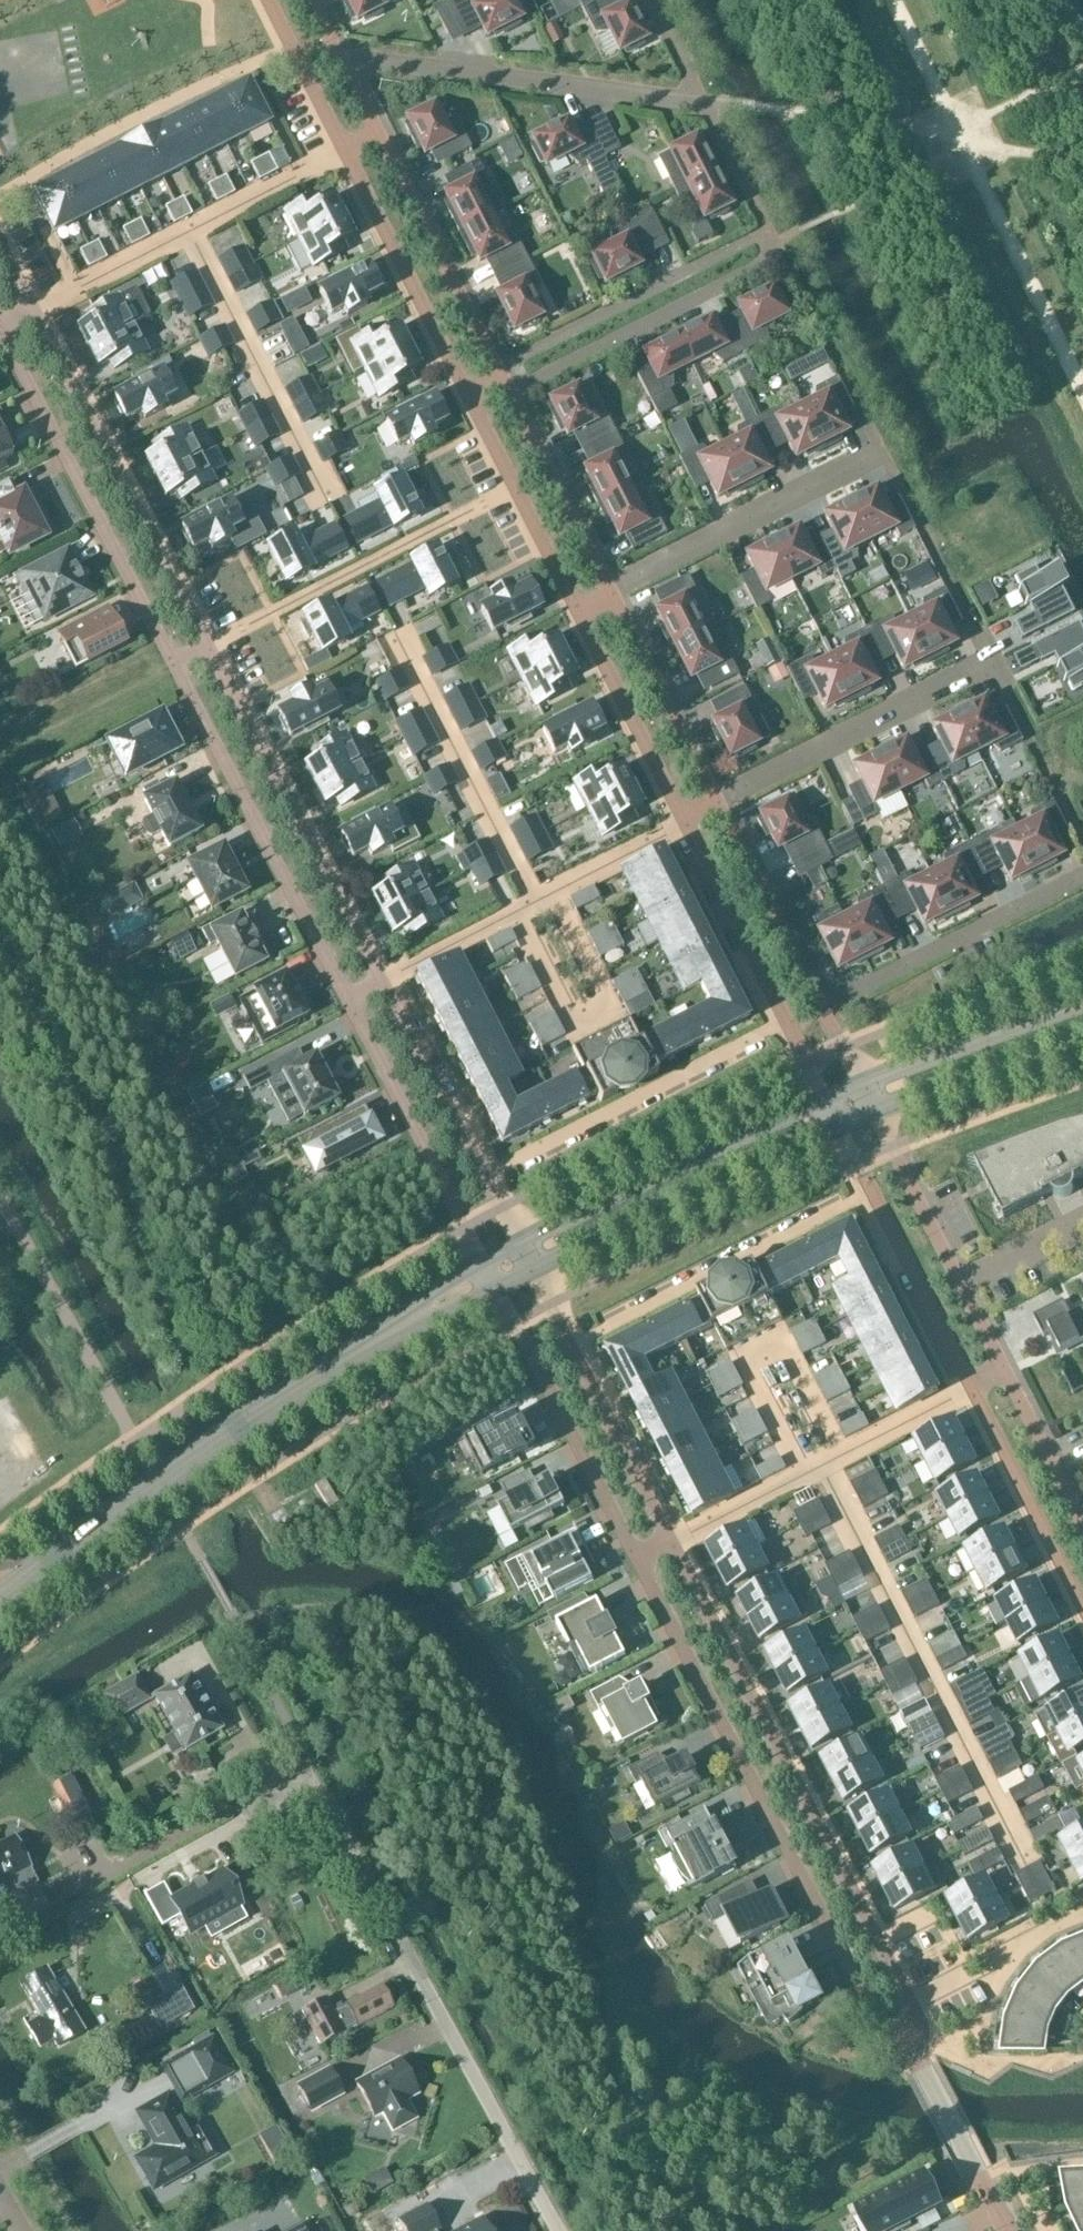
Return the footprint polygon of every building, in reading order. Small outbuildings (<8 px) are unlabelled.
[(342,2),(353,22),(357,20),(357,22),(362,19),(364,23),(381,14),(379,11),(384,8),(380,0),(346,0),(342,2)] [(450,2),(464,28),(478,21),(487,38),(499,31),(501,35),(522,25),(520,21),(521,20),(519,15),(523,13),(516,0),(454,0),(450,2)] [(581,9),(598,0),(577,0),(581,9)] [(609,34),(619,54),(624,51),(626,55),(643,47),(641,43),(646,40),(646,39),(650,37),(639,16),(635,18),(629,6),(616,12),(610,0),(598,0),(581,9),(594,35),(609,34)] [(450,2),(434,10),(447,37),(464,28),(450,2)] [(249,84),(226,95),(247,135),(269,124),(249,84)] [(226,146),(247,135),(226,95),(205,106),(226,146)] [(204,157),(226,146),(205,106),(184,117),(204,157)] [(429,110),(427,106),(410,114),(412,118),(407,121),(408,122),(404,124),(415,145),(418,143),(425,155),(438,150),(443,162),(471,149),(459,126),(444,127),(434,107),(429,110)] [(183,168),(204,157),(184,117),(162,128),(183,168)] [(535,146),(531,147),(540,164),(544,162),(546,167),(566,157),(578,167),(586,163),(588,167),(603,196),(619,188),(604,159),(590,132),(576,139),(567,123),(554,129),(552,125),(532,136),(534,140),(533,140),(535,146)] [(606,124),(590,132),(604,159),(620,150),(606,124)] [(162,179),(183,168),(162,128),(141,139),(162,179)] [(692,142),(690,138),(673,147),(675,150),(657,159),(675,193),(714,173),(708,161),(712,159),(701,139),(697,141),(697,139),(692,142)] [(140,190),(162,179),(141,139),(120,150),(140,190)] [(119,200),(140,190),(120,150),(98,161),(119,200)] [(268,177),(277,172),(268,155),(260,160),(268,177)] [(268,177),(260,160),(251,164),(259,181),(268,177)] [(97,211),(119,200),(98,161),(77,172),(97,211)] [(458,189),(445,196),(452,208),(448,210),(458,231),(489,216),(480,197),(489,185),(477,162),(451,176),(458,189)] [(76,222),(97,211),(77,172),(56,182),(76,222)] [(679,201),(694,201),(704,220),(709,218),(711,222),(728,213),(726,209),(731,207),(730,206),(734,204),(724,183),(720,185),(714,173),(675,193),(679,201)] [(226,177),(217,182),(226,199),(234,194),(226,177)] [(34,194),(54,234),(76,222),(56,182),(34,194)] [(226,199),(217,182),(208,186),(217,203),(226,199)] [(318,198),(285,214),(299,241),(343,219),(333,200),(322,206),(318,198)] [(183,220),(192,216),(183,199),(174,203),(183,220)] [(174,225),(183,220),(174,203),(165,208),(174,225)] [(648,247),(664,239),(651,212),(635,220),(648,247)] [(458,231),(469,252),(473,250),(479,263),(492,257),(501,274),(527,260),(514,234),(499,234),(489,216),(458,231)] [(299,241),(313,268),(345,252),(341,243),(352,238),(343,219),(299,241)] [(634,254),(648,247),(635,220),(611,232),(611,247),(592,257),(594,262),(590,264),(599,281),(603,279),(605,284),(607,284),(609,288),(629,277),(627,273),(640,267),(634,254)] [(140,242),(149,238),(140,221),(132,225),(140,242)] [(140,242),(132,225),(122,230),(131,247),(140,242)] [(98,264),(107,259),(98,242),(89,247),(98,264)] [(98,264),(89,247),(80,252),(89,269),(98,264)] [(251,265),(243,249),(219,262),(227,277),(251,265)] [(541,286),(527,260),(501,274),(509,291),(497,297),(503,310),(499,312),(510,332),(514,330),(514,331),(519,329),(521,333),(538,324),(536,320),(541,318),(531,298),(541,286)] [(259,281),(251,265),(227,277),(235,293),(259,281)] [(370,272),(368,268),(319,292),(331,315),(344,309),(347,316),(367,306),(364,299),(379,291),(377,287),(379,286),(372,271),(370,272)] [(196,274),(172,286),(180,301),(203,289),(196,274)] [(770,286),(749,297),(751,301),(738,307),(745,320),(731,327),(745,353),(767,342),(767,327),(786,317),(784,312),(788,310),(779,293),(775,295),(773,290),(772,290),(770,286)] [(180,301),(188,318),(212,306),(203,289),(180,301)] [(79,330),(89,350),(132,327),(149,318),(140,301),(137,303),(132,292),(109,303),(109,304),(86,316),(90,325),(79,330)] [(271,304),(251,315),(247,317),(256,333),(280,321),(271,304)] [(722,365),(745,353),(731,327),(718,333),(711,321),(699,327),(697,323),(676,334),(691,365),(710,355),(722,365)] [(89,350),(98,368),(109,362),(114,370),(146,354),(132,327),(89,350)] [(409,350),(399,331),(388,336),(384,328),(351,345),(365,372),(409,350)] [(232,345),(224,329),(200,341),(208,357),(232,345)] [(650,367),(636,375),(658,417),(677,407),(668,392),(673,389),(673,374),(691,365),(676,334),(649,347),(651,351),(644,355),(650,367)] [(303,338),(288,346),(294,358),(308,350),(303,338)] [(418,368),(409,350),(365,372),(379,399),(411,382),(407,374),(418,368)] [(136,387),(114,398),(116,402),(114,403),(121,418),(124,417),(126,421),(141,413),(145,420),(165,409),(161,403),(174,396),(163,375),(174,370),(167,357),(130,376),(136,387)] [(795,363),(783,369),(790,383),(802,377),(795,363)] [(318,395),(310,379),(286,392),(294,407),(318,395)] [(837,379),(815,390),(815,402),(802,409),(823,450),(842,441),(840,437),(847,433),(836,411),(850,404),(837,379)] [(555,400),(550,402),(551,404),(547,406),(557,426),(561,424),(568,437),(580,431),(589,448),(616,434),(589,382),(572,391),(570,388),(553,396),(555,400)] [(294,407),(302,424),(326,411),(318,395),(294,407)] [(434,399),(386,423),(397,446),(410,440),(414,446),(434,436),(430,429),(446,421),(444,417),(446,416),(438,402),(436,403),(434,399)] [(239,416),(247,432),(271,420),(263,404),(239,416)] [(784,437),(795,459),(803,455),(805,459),(823,450),(802,409),(778,421),(773,411),(758,419),(771,443),(784,437)] [(5,467),(2,462),(13,457),(0,432),(5,430),(0,419),(0,470),(5,467)] [(771,443),(758,419),(736,430),(737,442),(724,448),(745,490),(763,480),(761,476),(769,473),(757,450),(771,443)] [(247,432),(255,448),(279,436),(271,420),(247,432)] [(186,430),(153,446),(158,455),(146,460),(156,479),(199,457),(186,430)] [(629,460),(616,434),(589,448),(598,465),(585,471),(591,484),(587,486),(598,507),(629,491),(620,472),(629,460)] [(314,447),(323,463),(347,451),(338,435),(314,447)] [(701,447),(679,459),(691,484),(706,476),(717,499),(725,495),(726,499),(745,490),(724,448),(711,455),(701,447)] [(156,479),(166,498),(177,492),(181,500),(213,484),(199,457),(156,479)] [(267,471),(275,487),(299,475),(291,459),(267,471)] [(393,529),(419,516),(418,513),(422,511),(414,496),(410,498),(401,481),(375,495),(379,503),(345,521),(357,545),(392,527),(393,529)] [(43,535),(37,524),(43,521),(35,507),(29,510),(23,498),(24,498),(22,495),(20,497),(18,498),(11,484),(0,490),(0,551),(7,548),(10,555),(44,538),(43,535)] [(638,510),(629,491),(598,507),(612,533),(616,531),(619,538),(632,532),(640,548),(666,534),(654,509),(638,510)] [(915,531),(902,506),(888,513),(876,491),(869,495),(867,491),(849,500),(870,541),(894,529),(899,539),(915,531)] [(832,513),(825,517),(836,539),(823,546),(835,571),(840,581),(855,573),(850,564),(857,560),(856,548),(870,541),(849,500),(830,509),(832,513)] [(212,550),(231,540),(236,551),(256,540),(247,523),(255,519),(248,505),(234,512),(229,503),(181,528),(183,532),(181,533),(189,548),(191,547),(193,551),(209,543),(212,550)] [(294,537),(268,550),(277,568),(273,570),(280,584),(284,582),(285,584),(312,571),(311,569),(346,551),(333,527),(298,545),(294,537)] [(809,553),(798,531),(791,534),(789,530),(770,540),(791,581),(816,569),(821,579),(835,571),(823,546),(809,553)] [(746,557),(758,579),(743,586),(756,611),(772,603),(767,593),(791,581),(770,540),(752,549),(754,553),(746,557)] [(45,622),(92,597),(68,550),(17,577),(26,594),(29,592),(45,622)] [(412,566),(377,584),(390,608),(424,590),(429,598),(455,585),(446,567),(450,565),(443,551),(439,553),(437,551),(411,564),(412,566)] [(1064,589),(1054,570),(1037,578),(1033,570),(1012,581),(1030,616),(1013,625),(1021,641),(1072,615),(1060,591),(1064,589)] [(701,602),(688,577),(661,590),(669,606),(657,612),(663,625),(659,627),(670,648),(701,632),(713,626),(713,625),(700,632),(691,614),(701,602)] [(982,606),(994,600),(986,584),(974,590),(982,606)] [(493,604),(481,610),(492,633),(541,609),(539,605),(541,604),(533,589),(531,590),(529,586),(514,594),(510,587),(490,597),(493,604)] [(312,636),(321,654),(347,640),(343,632),(378,614),(366,590),(331,608),(330,606),(304,620),(305,622),(301,624),(308,638),(312,636)] [(957,615),(944,590),(922,601),(922,614),(909,620),(931,662),(949,652),(947,648),(954,645),(943,622),(957,615)] [(63,647),(75,671),(127,644),(114,621),(103,627),(96,615),(58,635),(64,646),(63,647)] [(880,623),(865,630),(878,655),(891,648),(903,671),(910,667),(912,671),(931,662),(909,620),(885,633),(880,623)] [(1078,623),(1077,624),(1074,626),(1032,647),(1041,663),(1054,656),(1058,664),(1056,664),(1066,684),(1067,683),(1072,692),(1082,686),(1082,633),(1078,623)] [(713,626),(701,632),(670,648),(681,669),(684,667),(691,680),(703,673),(711,689),(738,676),(713,626)] [(844,653),(831,660),(852,701),(871,692),(869,688),(876,684),(865,662),(878,655),(865,630),(844,641),(844,653)] [(566,658),(556,639),(545,645),(541,637),(508,653),(522,680),(566,658)] [(767,668),(780,661),(769,639),(755,646),(767,668)] [(448,648),(424,660),(432,676),(456,664),(448,648)] [(566,658),(522,680),(536,707),(568,691),(564,683),(575,677),(566,658)] [(313,659),(302,665),(307,675),(319,669),(313,659)] [(786,670),(799,695),(813,688),(824,710),(832,707),(834,711),(852,701),(831,660),(818,666),(808,659),(786,670)] [(400,672),(377,684),(385,701),(409,688),(400,672)] [(444,700),(452,716),(476,704),(468,687),(444,700)] [(744,688),(718,701),(726,717),(713,723),(719,736),(716,738),(726,759),(730,757),(731,758),(736,755),(738,759),(754,751),(753,747),(770,738),(744,688)] [(294,706),(278,714),(280,719),(278,720),(286,734),(288,733),(290,737),(338,712),(326,690),(314,696),(310,689),(290,700),(294,706)] [(995,725),(984,703),(976,706),(974,702),(956,712),(977,753),(990,746),(1000,754),(1022,743),(1009,718),(995,725)] [(484,720),(476,704),(452,716),(460,732),(484,720)] [(593,711),(590,707),(542,732),(554,755),(567,748),(569,753),(589,742),(587,738),(602,730),(600,726),(602,725),(595,710),(593,711)] [(397,724),(405,740),(429,728),(421,712),(397,724)] [(937,721),(940,725),(932,729),(944,751),(930,758),(943,783),(964,772),(964,760),(977,753),(956,712),(937,721)] [(179,750),(161,716),(108,744),(125,777),(179,750)] [(405,740),(413,756),(437,744),(429,728),(405,740)] [(345,737),(313,753),(317,762),(306,768),(315,786),(359,764),(345,737)] [(878,751),(899,793),(923,780),(928,790),(943,783),(930,758),(917,765),(905,742),(898,746),(896,742),(878,751)] [(504,759),(496,743),(472,755),(481,771),(504,759)] [(874,805),(899,793),(878,751),(859,761),(861,765),(854,768),(865,791),(851,798),(864,823),(879,815),(874,805)] [(373,791),(359,764),(315,786),(325,805),(337,799),(341,807),(373,791)] [(457,783),(449,767),(425,779),(433,795),(457,783)] [(632,788),(622,770),(611,776),(607,767),(574,784),(588,811),(632,788)] [(1037,775),(1023,782),(1027,790),(1035,792),(1043,788),(1037,775)] [(42,779),(26,787),(46,826),(62,818),(42,779)] [(143,822),(142,827),(147,837),(152,839),(161,834),(168,848),(199,832),(175,785),(161,792),(157,783),(143,791),(147,799),(144,801),(153,817),(143,822)] [(632,788),(588,811),(602,838),(634,821),(630,813),(641,807),(632,788)] [(765,813),(760,816),(760,817),(757,819),(767,840),(771,838),(777,851),(790,844),(798,859),(824,845),(812,821),(797,822),(787,802),(782,805),(780,801),(763,809),(765,813)] [(1030,825),(1017,832),(1038,873),(1056,864),(1054,860),(1062,856),(1050,834),(1065,827),(1052,802),(1030,813),(1030,825)] [(400,832),(389,810),(341,835),(343,839),(341,841),(348,855),(351,854),(353,858),(368,850),(372,857),(390,847),(394,854),(419,841),(411,826),(400,832)] [(511,830),(519,847),(543,834),(535,818),(511,830)] [(954,818),(941,825),(948,839),(961,832),(954,818)] [(73,821),(51,831),(59,848),(81,836),(73,821)] [(969,844),(981,869),(999,860),(1010,882),(1017,879),(1019,883),(1038,873),(1017,832),(993,844),(987,834),(969,844)] [(551,850),(543,834),(519,847),(527,862),(551,850)] [(464,854),(472,871),(496,859),(487,842),(464,854)] [(943,869),(930,876),(951,917),(970,908),(968,904),(975,900),(964,878),(981,869),(969,844),(943,857),(943,869)] [(798,859),(806,875),(832,862),(824,845),(798,859)] [(246,895),(221,846),(220,847),(221,850),(189,866),(212,910),(244,893),(245,896),(246,895)] [(623,872),(635,897),(674,877),(666,861),(668,860),(664,852),(662,853),(662,852),(623,872)] [(472,871),(480,886),(504,874),(496,859),(472,871)] [(413,867),(380,883),(385,892),(373,898),(383,916),(426,894),(413,867)] [(882,888),(895,913),(912,904),(924,926),(931,923),(933,927),(951,917),(930,876),(917,882),(908,875),(882,888)] [(674,877),(635,897),(647,920),(688,899),(684,892),(682,892),(674,877)] [(112,917),(143,902),(134,884),(103,900),(112,917)] [(569,900),(576,913),(600,901),(593,887),(569,900)] [(857,913),(844,919),(865,961),(883,952),(881,948),(889,944),(877,922),(895,913),(882,888),(857,901),(857,913)] [(440,921),(426,894),(383,916),(393,935),(404,929),(408,937),(440,921)] [(647,920),(659,944),(699,924),(690,908),(692,907),(688,899),(647,920)] [(813,923),(818,933),(837,970),(844,967),(846,970),(865,961),(844,919),(839,910),(813,923)] [(216,943),(235,979),(265,963),(256,945),(257,945),(251,933),(250,934),(241,916),(212,931),(210,927),(202,932),(210,947),(216,943)] [(612,923),(592,933),(588,935),(594,948),(618,935),(612,923)] [(699,924),(659,944),(672,968),(712,947),(708,939),(707,940),(699,924)] [(510,930),(486,942),(492,954),(516,942),(510,930)] [(594,948),(600,959),(623,947),(618,935),(594,948)] [(196,936),(190,940),(196,951),(202,948),(196,936)] [(180,961),(197,953),(196,951),(190,940),(189,938),(173,947),(180,961)] [(700,984),(712,1007),(747,1019),(715,955),(716,955),(712,947),(672,968),(684,992),(700,984)] [(469,982),(457,957),(417,978),(418,979),(416,979),(420,987),(422,986),(430,1002),(469,982)] [(535,978),(529,966),(505,978),(511,990),(535,978)] [(941,979),(945,978),(941,970),(937,971),(941,979)] [(642,983),(636,971),(612,983),(618,995),(642,983)] [(307,1016),(285,974),(254,991),(255,993),(239,1001),(262,1044),(296,1026),(298,1021),(307,1016)] [(511,990),(517,1001),(541,989),(535,978),(511,990)] [(481,1005),(469,982),(430,1002),(438,1018),(436,1018),(440,1027),(481,1005)] [(618,995),(624,1006),(648,994),(642,983),(618,995)] [(229,995),(210,1005),(217,1018),(236,1008),(229,995)] [(494,1029),(481,1005),(440,1027),(444,1034),(446,1034),(454,1049),(494,1029)] [(712,1007),(673,1026),(686,1050),(702,1042),(703,1044),(709,1040),(708,1039),(747,1019),(712,1007)] [(559,1025),(553,1013),(529,1025),(536,1038),(559,1025)] [(629,1089),(650,1079),(657,1075),(653,1067),(666,1060),(667,1062),(674,1058),(673,1057),(686,1050),(673,1026),(641,1043),(629,1019),(601,1034),(629,1089)] [(536,1038),(541,1049),(565,1036),(559,1025),(536,1038)] [(506,1053),(494,1029),(454,1049),(462,1065),(461,1066),(465,1074),(506,1053)] [(585,1072),(552,1089),(564,1113),(577,1106),(578,1108),(584,1104),(583,1103),(596,1096),(601,1104),(629,1089),(601,1034),(573,1048),(585,1072)] [(297,1050),(242,1079),(249,1092),(273,1080),(282,1075),(304,1117),(338,1100),(315,1056),(303,1062),(297,1050)] [(518,1077),(506,1053),(465,1074),(469,1082),(470,1081),(503,1144),(514,1108),(503,1085),(518,1077)] [(204,1088),(188,1096),(199,1118),(215,1110),(204,1088)] [(514,1108),(503,1144),(541,1124),(542,1126),(549,1122),(548,1121),(564,1113),(552,1089),(514,1108)] [(382,1142),(372,1123),(367,1126),(358,1109),(340,1118),(359,1154),(382,1142)] [(314,1177),(359,1154),(340,1118),(295,1142),(314,1177)] [(1078,1127),(1063,1131),(1034,1141),(1003,1153),(987,1160),(967,1169),(968,1170),(977,1166),(1005,1220),(1045,1200),(1044,1199),(1053,1194),(1056,1197),(1058,1198),(1061,1198),(1063,1199),(1065,1198),(1067,1198),(1069,1197),(1073,1194),(1074,1192),(1075,1190),(1076,1188),(1076,1185),(1076,1183),(1082,1179),(1082,1127),(1078,1127)] [(255,1152),(238,1162),(242,1170),(260,1161),(255,1152)] [(792,1257),(804,1280),(842,1261),(853,1225),(814,1245),(814,1244),(807,1247),(808,1248),(792,1257)] [(842,1261),(853,1284),(877,1272),(853,1225),(842,1261)] [(755,1266),(727,1280),(755,1335),(783,1321),(771,1297),(804,1280),(792,1257),(779,1263),(778,1262),(771,1265),(772,1267),(759,1273),(755,1266)] [(877,1272),(853,1284),(837,1292),(850,1316),(891,1295),(887,1287),(885,1288),(877,1272)] [(727,1280),(698,1295),(702,1303),(689,1309),(688,1308),(682,1311),(683,1313),(670,1319),(682,1343),(714,1326),(727,1350),(755,1335),(727,1280)] [(850,1316),(862,1340),(902,1320),(894,1304),(895,1304),(891,1295),(850,1316)] [(1071,1315),(1064,1301),(1034,1317),(1045,1339),(1046,1338),(1045,1336),(1051,1333),(1061,1352),(1082,1341),(1082,1309),(1071,1315)] [(647,1331),(608,1351),(644,1362),(682,1343),(670,1319),(654,1327),(653,1326),(646,1329),(647,1331)] [(902,1320),(862,1340),(874,1364),(915,1343),(911,1335),(910,1336),(902,1320)] [(791,1333),(797,1344),(820,1332),(815,1321),(791,1333)] [(797,1344),(803,1356),(827,1344),(820,1332),(797,1344)] [(874,1364),(886,1388),(926,1367),(918,1352),(920,1351),(915,1343),(874,1364)] [(632,1397),(656,1385),(644,1362),(608,1351),(632,1397)] [(737,1374),(732,1363),(708,1375),(714,1387),(737,1374)] [(886,1388),(899,1412),(939,1392),(938,1391),(939,1390),(936,1382),(934,1383),(926,1367),(886,1388)] [(845,1379),(839,1368),(815,1380),(821,1391),(845,1379)] [(744,1387),(737,1374),(714,1387),(720,1399),(744,1387)] [(672,1377),(656,1385),(632,1397),(641,1414),(639,1415),(643,1423),(684,1402),(672,1377)] [(821,1391),(827,1403),(851,1391),(845,1379),(821,1391)] [(696,1425),(684,1402),(643,1423),(647,1431),(649,1430),(657,1445),(696,1425)] [(762,1422),(756,1411),(732,1423),(738,1434),(762,1422)] [(520,1413),(466,1441),(484,1476),(538,1448),(520,1413)] [(869,1427),(863,1415),(840,1428),(846,1439),(869,1427)] [(965,1442),(954,1421),(916,1440),(926,1461),(965,1442)] [(768,1434),(762,1422),(738,1434),(744,1446),(768,1434)] [(708,1449),(696,1425),(657,1445),(665,1461),(663,1462),(668,1470),(708,1449)] [(975,1463),(965,1442),(926,1461),(937,1482),(975,1463)] [(720,1473),(708,1449),(668,1470),(672,1478),(673,1477),(681,1493),(720,1473)] [(780,1458),(757,1470),(763,1482),(786,1470),(780,1458)] [(883,1484),(876,1471),(851,1484),(857,1497),(883,1484)] [(565,1509),(550,1479),(548,1480),(550,1482),(539,1488),(531,1472),(503,1486),(512,1502),(504,1506),(517,1531),(525,1527),(528,1533),(556,1519),(552,1513),(562,1507),(564,1509),(565,1509)] [(733,1497),(720,1473),(681,1493),(689,1509),(688,1509),(692,1517),(693,1516),(694,1517),(733,1497)] [(988,1498),(978,1477),(939,1496),(950,1517),(988,1498)] [(324,1480),(315,1486),(328,1509),(338,1504),(324,1480)] [(857,1497),(864,1509),(889,1496),(883,1484),(857,1497)] [(999,1519),(988,1498),(950,1517),(960,1538),(999,1519)] [(826,1513),(819,1501),(794,1514),(800,1526),(826,1513)] [(800,1526),(807,1538),(832,1525),(826,1513),(800,1526)] [(767,1543),(756,1522),(708,1547),(719,1568),(757,1548),(767,1543)] [(875,1540),(881,1553),(906,1539),(900,1527),(875,1540)] [(585,1545),(577,1530),(523,1558),(540,1592),(548,1588),(555,1601),(594,1581),(578,1549),(585,1545)] [(1015,1552),(1005,1531),(967,1550),(977,1571),(1015,1552)] [(913,1552),(906,1539),(881,1553),(887,1565),(913,1552)] [(767,1543),(757,1548),(719,1568),(730,1589),(768,1569),(757,1549),(767,1544),(767,1543)] [(857,1565),(851,1552),(825,1565),(832,1578),(857,1565)] [(1026,1572),(1015,1552),(977,1571),(988,1592),(1026,1572)] [(832,1578),(838,1590),(864,1577),(857,1565),(832,1578)] [(740,1599),(751,1620),(788,1600),(798,1594),(788,1574),(740,1599)] [(928,1581),(902,1594),(909,1606),(934,1593),(928,1581)] [(458,1583),(447,1589),(458,1600),(465,1596),(458,1583)] [(1047,1603),(1036,1583),(998,1602),(1009,1623),(1047,1603)] [(934,1593),(909,1606),(915,1619),(940,1606),(934,1593)] [(788,1600),(751,1620),(761,1640),(809,1615),(798,1594),(788,1600)] [(627,1657),(599,1603),(558,1624),(571,1650),(578,1648),(592,1675),(627,1657)] [(1009,1623),(1019,1644),(1057,1624),(1047,1603),(1009,1623)] [(878,1606),(853,1619),(859,1632),(885,1618),(878,1606)] [(891,1631),(885,1618),(859,1632),(866,1644),(891,1631)] [(816,1653),(805,1633),(767,1653),(778,1673),(816,1653)] [(955,1634),(930,1647),(936,1660),(962,1647),(955,1634)] [(1070,1659),(1060,1639),(1021,1658),(1032,1679),(1070,1659)] [(962,1647),(936,1660),(942,1672),(968,1659),(962,1647)] [(778,1673),(789,1694),(827,1674),(816,1653),(778,1673)] [(1032,1679),(1042,1700),(1081,1680),(1070,1659),(1032,1679)] [(906,1660),(881,1673),(887,1685),(912,1672),(906,1660)] [(912,1672),(887,1685),(893,1697),(919,1684),(912,1672)] [(154,1697),(186,1751),(222,1730),(191,1676),(154,1697)] [(103,1696),(117,1720),(150,1701),(136,1677),(103,1696)] [(655,1722),(662,1718),(648,1693),(646,1694),(643,1687),(628,1695),(621,1681),(593,1695),(602,1711),(606,1708),(625,1744),(657,1727),(655,1722)] [(841,1682),(792,1708),(802,1729),(840,1709),(852,1703),(841,1682)] [(957,1701),(964,1714),(989,1701),(983,1688),(957,1701)] [(1049,1712),(1059,1733),(1082,1721),(1082,1694),(1049,1712)] [(570,1700),(554,1709),(560,1719),(575,1710),(570,1700)] [(996,1713),(989,1701),(964,1714),(970,1726),(996,1713)] [(851,1730),(840,1709),(802,1729),(813,1750),(851,1730)] [(940,1726),(934,1713),(908,1727),(915,1739),(940,1726)] [(1070,1754),(1082,1747),(1082,1721),(1059,1733),(1070,1754)] [(946,1738),(940,1726),(915,1739),(921,1751),(946,1738)] [(872,1761),(861,1740),(823,1760),(834,1781),(872,1761)] [(1017,1754),(1011,1742),(985,1755),(991,1767),(1006,1760),(1017,1754)] [(1017,1754),(1006,1760),(991,1767),(998,1780),(1023,1767),(1017,1754)] [(694,1767),(689,1757),(666,1768),(659,1755),(630,1770),(637,1785),(643,1782),(657,1809),(674,1800),(676,1805),(692,1797),(690,1792),(707,1783),(698,1765),(694,1767)] [(912,1761),(908,1770),(910,1775),(928,1766),(923,1756),(912,1761)] [(834,1781),(845,1801),(883,1782),(872,1761),(834,1781)] [(968,1780),(961,1767),(936,1780),(942,1793),(968,1780)] [(1039,1777),(1009,1792),(1016,1805),(1045,1790),(1039,1777)] [(974,1792),(968,1780),(942,1793),(949,1805),(974,1792)] [(900,1815),(889,1794),(851,1813),(862,1834),(900,1815)] [(1049,1798),(1020,1813),(1026,1826),(1056,1810),(1049,1798)] [(978,1808),(948,1823),(955,1836),(984,1821),(978,1808)] [(679,1871),(690,1881),(693,1880),(697,1887),(735,1867),(736,1870),(738,1869),(706,1809),(705,1810),(706,1811),(667,1831),(680,1855),(677,1856),(679,1871)] [(862,1834),(873,1855),(911,1835),(900,1815),(862,1834)] [(1060,1818),(1030,1833),(1037,1846),(1066,1831),(1060,1818)] [(626,1823),(610,1832),(617,1847),(634,1838),(626,1823)] [(995,1842),(988,1829),(959,1844),(965,1857),(995,1842)] [(1072,1862),(1082,1856),(1082,1830),(1062,1841),(1072,1862)] [(17,1895),(10,1881),(31,1870),(15,1837),(0,1845),(0,1904),(17,1895)] [(913,1849),(875,1869),(886,1890),(924,1870),(913,1849)] [(1005,1862),(999,1850),(969,1865),(976,1877),(1005,1862)] [(1072,1862),(1082,1883),(1082,1856),(1072,1862)] [(1044,1898),(1056,1892),(1041,1862),(1028,1869),(1044,1898)] [(1028,1869),(1016,1875),(1031,1905),(1044,1898),(1028,1869)] [(886,1890),(897,1911),(934,1891),(924,1870),(886,1890)] [(191,1935),(220,1918),(227,1930),(246,1920),(239,1908),(241,1907),(222,1872),(172,1899),(164,1884),(144,1895),(162,1927),(180,1917),(191,1935)] [(948,1899),(959,1920),(997,1900),(987,1879),(948,1899)] [(783,1925),(767,1895),(761,1898),(752,1881),(706,1906),(715,1924),(727,1918),(742,1946),(783,1925)] [(299,1897),(291,1901),(295,1911),(304,1907),(299,1897)] [(959,1920),(970,1941),(1008,1921),(997,1900),(959,1920)] [(1072,1946),(1068,1936),(1061,1939),(1082,1981),(1082,1941),(1072,1946)] [(1061,1939),(1059,1939),(1055,1942),(1062,1951),(1046,1962),(1040,1954),(1034,1958),(1069,1997),(1070,1996),(1069,1995),(1082,1984),(1082,1981),(1061,1939)] [(821,2001),(813,1985),(812,1985),(790,1942),(756,1959),(753,1956),(739,1968),(769,2028),(785,2020),(790,2024),(803,2012),(802,2010),(821,2001)] [(1017,1979),(1013,1985),(1057,2013),(1057,2012),(1056,2011),(1067,1996),(1069,1998),(1069,1997),(1034,1958),(1032,1960),(1029,1963),(1038,1970),(1026,1985),(1017,1979)] [(59,2048),(84,2032),(46,1970),(21,1985),(41,2019),(27,2027),(40,2048),(54,2040),(59,2048)] [(1002,2009),(999,2015),(1049,2031),(1049,2030),(1047,2030),(1055,2013),(1056,2014),(1057,2013),(1013,1985),(1011,1986),(1009,1991),(1019,1995),(1012,2013),(1002,2009)] [(357,2028),(393,2009),(381,1987),(346,2006),(334,2013),(327,1999),(302,2012),(321,2047),(344,2034),(357,2027),(357,2028)] [(161,2030),(194,2012),(181,1988),(148,2006),(161,2030)] [(1049,2032),(1049,2031),(999,2015),(998,2017),(998,2022),(1008,2024),(1005,2043),(995,2041),(994,2051),(994,2054),(1010,2054),(1010,2052),(1046,2052),(1046,2050),(1044,2050),(1047,2032),(1049,2032)] [(231,2073),(213,2041),(189,2054),(207,2087),(231,2073)] [(385,2111),(395,2130),(417,2118),(407,2100),(419,2093),(402,2061),(358,2085),(376,2116),(385,2111)] [(330,2071),(299,2087),(312,2111),(343,2094),(330,2071)] [(155,2188),(204,2161),(213,2155),(198,2128),(188,2133),(168,2098),(140,2114),(160,2149),(139,2160),(155,2188)] [(317,2173),(310,2177),(315,2187),(323,2183),(317,2173)] [(898,2186),(878,2196),(879,2199),(858,2210),(868,2230),(889,2230),(890,2230),(905,2230),(913,2227),(909,2221),(941,2204),(926,2175),(899,2189),(898,2186)] [(1068,2208),(1082,2203),(1082,2175),(1063,2176),(1063,2178),(1065,2178),(1070,2206),(1068,2207),(1068,2208)] [(1068,2208),(1069,2209),(1070,2208),(1081,2230),(1082,2230),(1082,2203),(1068,2208)] [(428,2206),(398,2222),(403,2230),(437,2230),(440,2229),(428,2206)]
